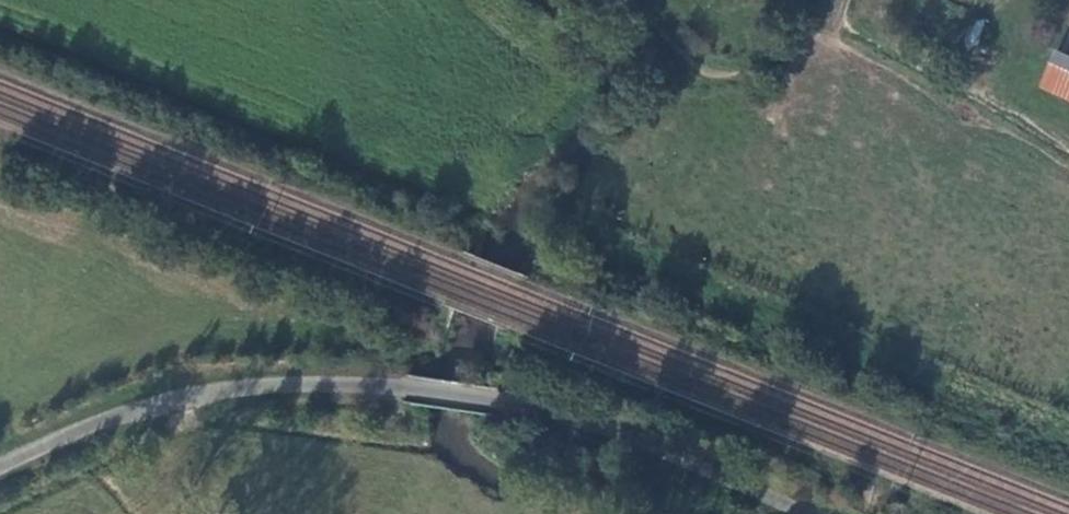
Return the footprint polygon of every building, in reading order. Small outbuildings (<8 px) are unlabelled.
[(1055,67),(1044,89),(1068,100),(1068,73),(1055,67)]
